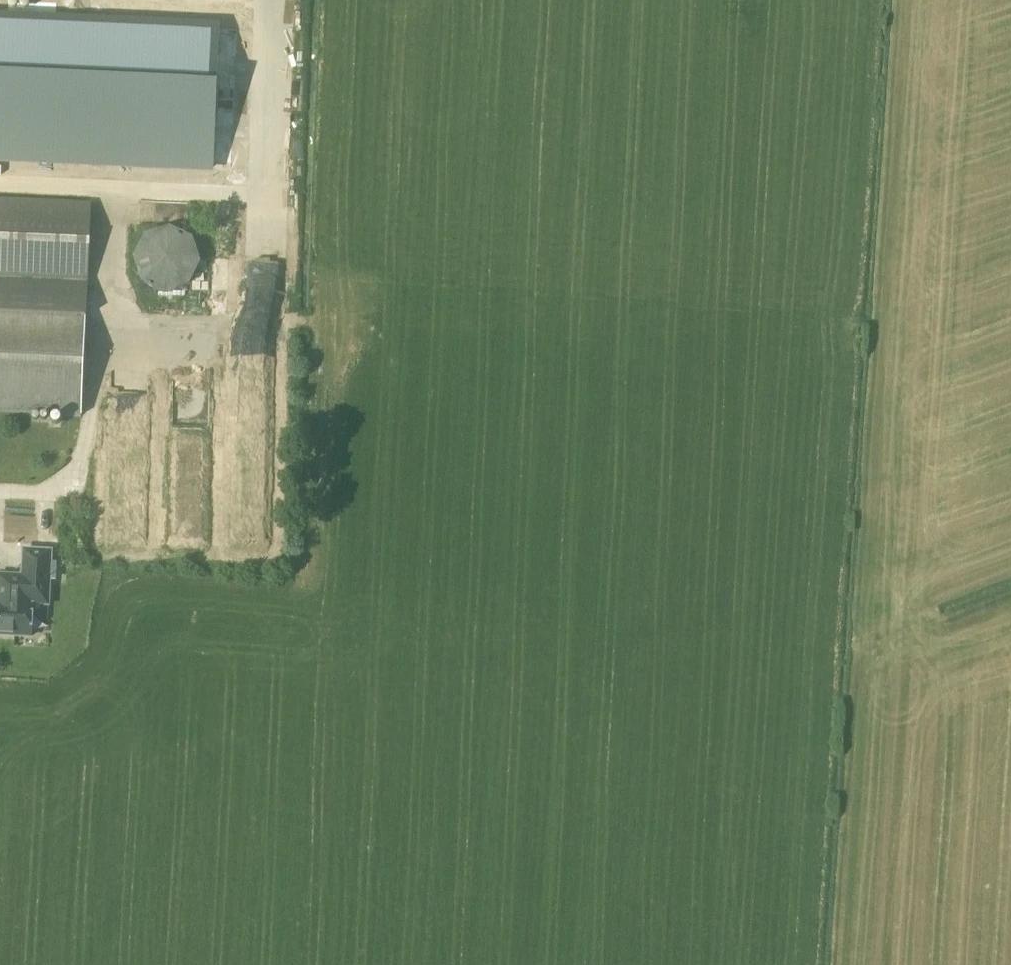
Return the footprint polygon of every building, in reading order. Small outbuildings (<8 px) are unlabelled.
[(212,169),(218,30),(0,20),(0,159),(212,169)] [(86,317),(92,204),(0,200),(0,313),(86,317)] [(142,283),(165,294),(188,286),(201,263),(193,239),(169,228),(145,236),(134,259),(142,283)] [(82,417),(86,317),(0,313),(0,414),(82,417)] [(16,639),(17,620),(33,621),(34,606),(49,607),(51,578),(0,575),(0,638),(16,639)]
